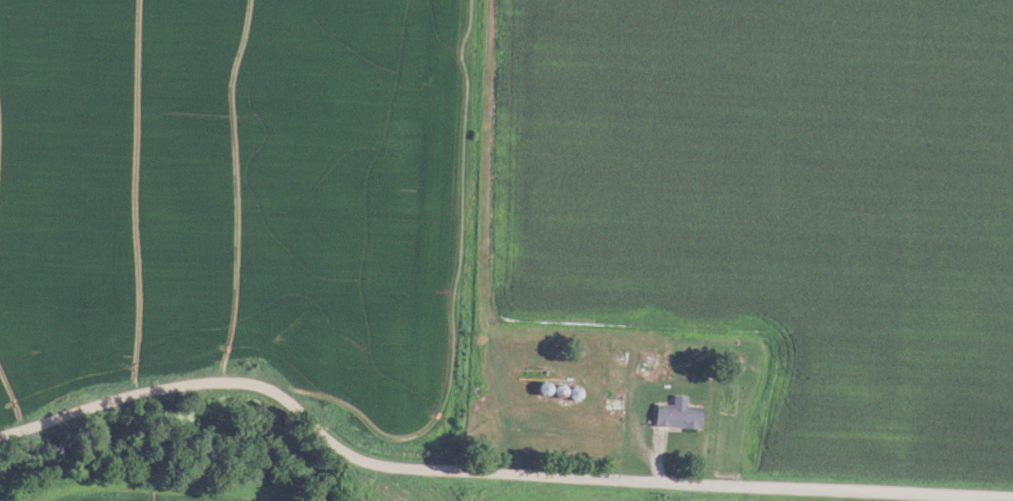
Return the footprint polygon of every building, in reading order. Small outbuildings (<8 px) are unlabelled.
[(647,426),(694,428),(694,407),(681,406),(681,396),(667,395),(666,405),(648,405),(647,426)]
